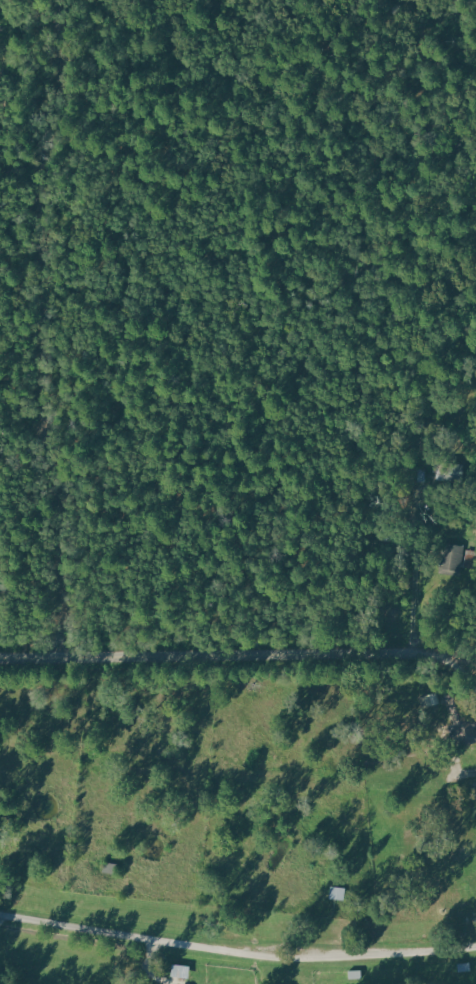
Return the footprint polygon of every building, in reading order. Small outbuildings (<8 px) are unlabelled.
[(443,472),(421,470),(420,482),(442,484),(443,472)] [(443,561),(461,566),(466,547),(447,543),(443,561)] [(441,702),(436,692),(420,699),(425,710),(441,702)] [(462,747),(475,743),(475,732),(466,698),(448,703),(462,747)] [(188,979),(189,966),(172,965),(171,977),(188,979)]
